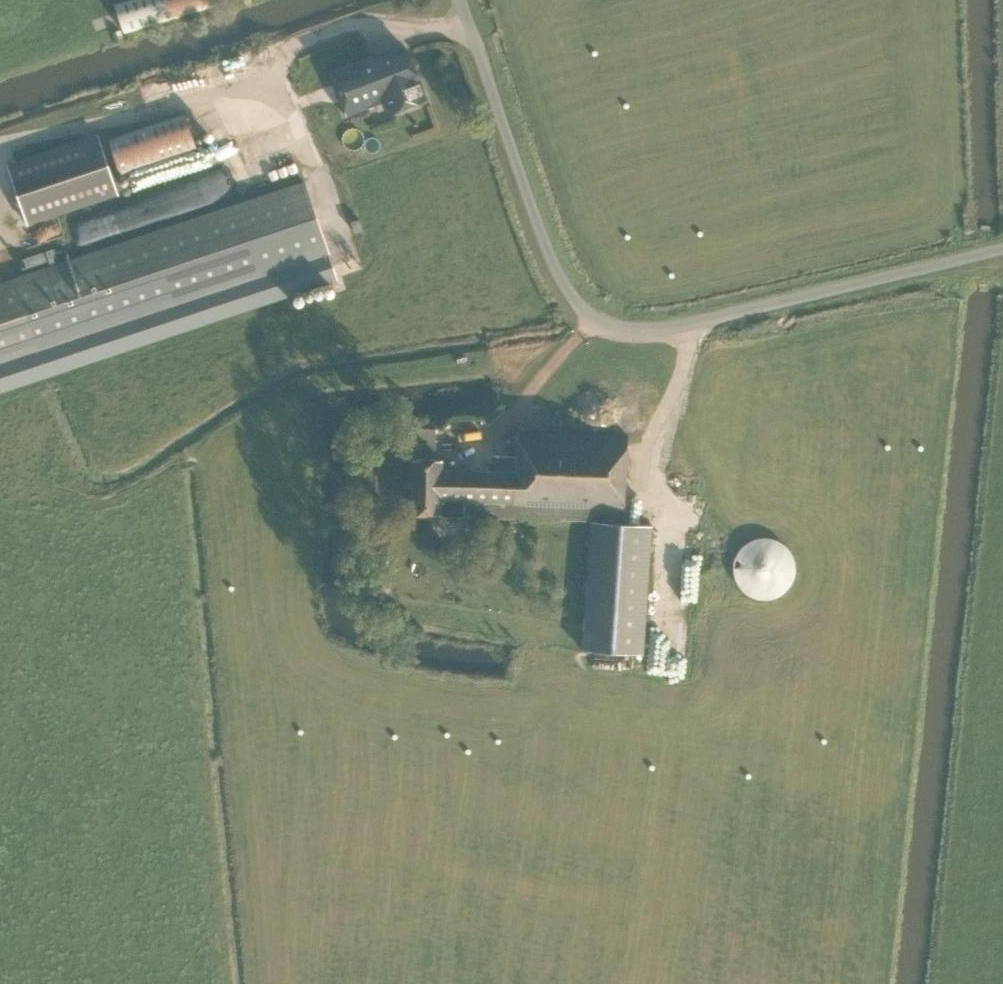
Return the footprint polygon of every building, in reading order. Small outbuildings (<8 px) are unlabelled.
[(124,33),(228,2),(227,0),(130,0),(115,4),(124,33)] [(335,83),(339,94),(338,94),(346,116),(346,115),(367,107),(369,107),(365,95),(382,89),(387,103),(388,102),(392,110),(424,98),(417,79),(419,79),(408,50),(394,55),(393,52),(374,59),(372,55),(348,64),(344,65),(329,71),(334,83),(335,83)] [(196,148),(184,114),(108,140),(120,174),(196,148)] [(119,194),(98,133),(7,163),(28,225),(119,194)] [(0,283),(0,363),(37,350),(245,281),(329,253),(305,181),(13,278),(0,283)] [(364,229),(360,219),(352,222),(355,232),(364,229)] [(28,270),(60,261),(57,248),(25,257),(28,270)] [(0,363),(0,389),(47,374),(253,305),(337,277),(329,253),(245,281),(37,350),(0,363)] [(415,451),(435,452),(436,427),(415,427),(415,451)] [(462,516),(591,522),(582,649),(643,653),(652,525),(625,523),(628,436),(516,432),(515,456),(495,455),(494,471),(442,470),(442,459),(412,458),(410,514),(440,515),(440,508),(462,509),(462,516)] [(757,533),(736,584),(782,604),(804,553),(757,533)]
